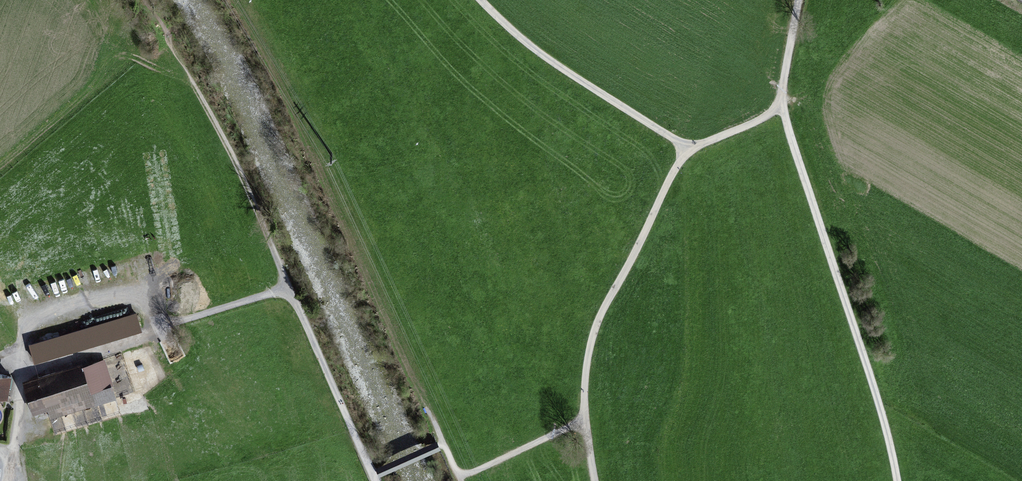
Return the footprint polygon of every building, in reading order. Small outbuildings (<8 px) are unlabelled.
[(29,340),(34,359),(143,329),(137,310),(29,340)] [(86,366),(24,385),(34,419),(49,414),(51,423),(119,403),(108,366),(88,372),(86,366)] [(0,376),(0,400),(12,401),(15,378),(0,376)]
